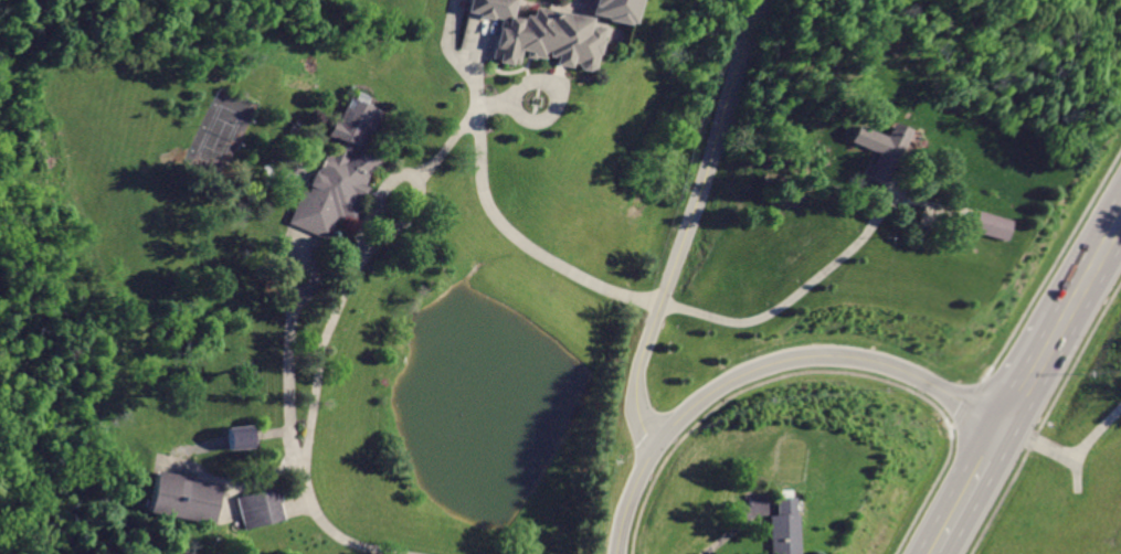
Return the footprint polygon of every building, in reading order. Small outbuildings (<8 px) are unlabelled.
[(594,27),(581,25),(582,16),(529,7),(528,16),(520,14),(519,19),(509,17),(512,0),(466,0),(464,12),(496,18),(489,59),(515,64),(517,53),(541,57),(541,54),(551,56),(550,64),(564,66),(564,65),(586,69),(594,27)] [(584,16),(624,23),(629,0),(587,0),(584,16)] [(288,224),(327,239),(336,214),(354,221),(367,186),(379,153),(363,147),(378,108),(344,96),(327,140),(328,141),(309,191),(301,188),(288,224)] [(903,128),(887,122),(882,135),(853,125),(847,142),(873,151),(863,179),(883,186),(903,128)] [(1010,219),(974,210),(969,231),(1005,240),(1010,219)] [(227,426),(228,449),(252,448),(251,425),(227,426)] [(213,524),(219,485),(153,474),(146,512),(213,524)] [(243,529),(284,518),(275,486),(235,497),(243,529)] [(775,496),(775,514),(767,514),(768,553),(797,553),(796,496),(775,496)]
